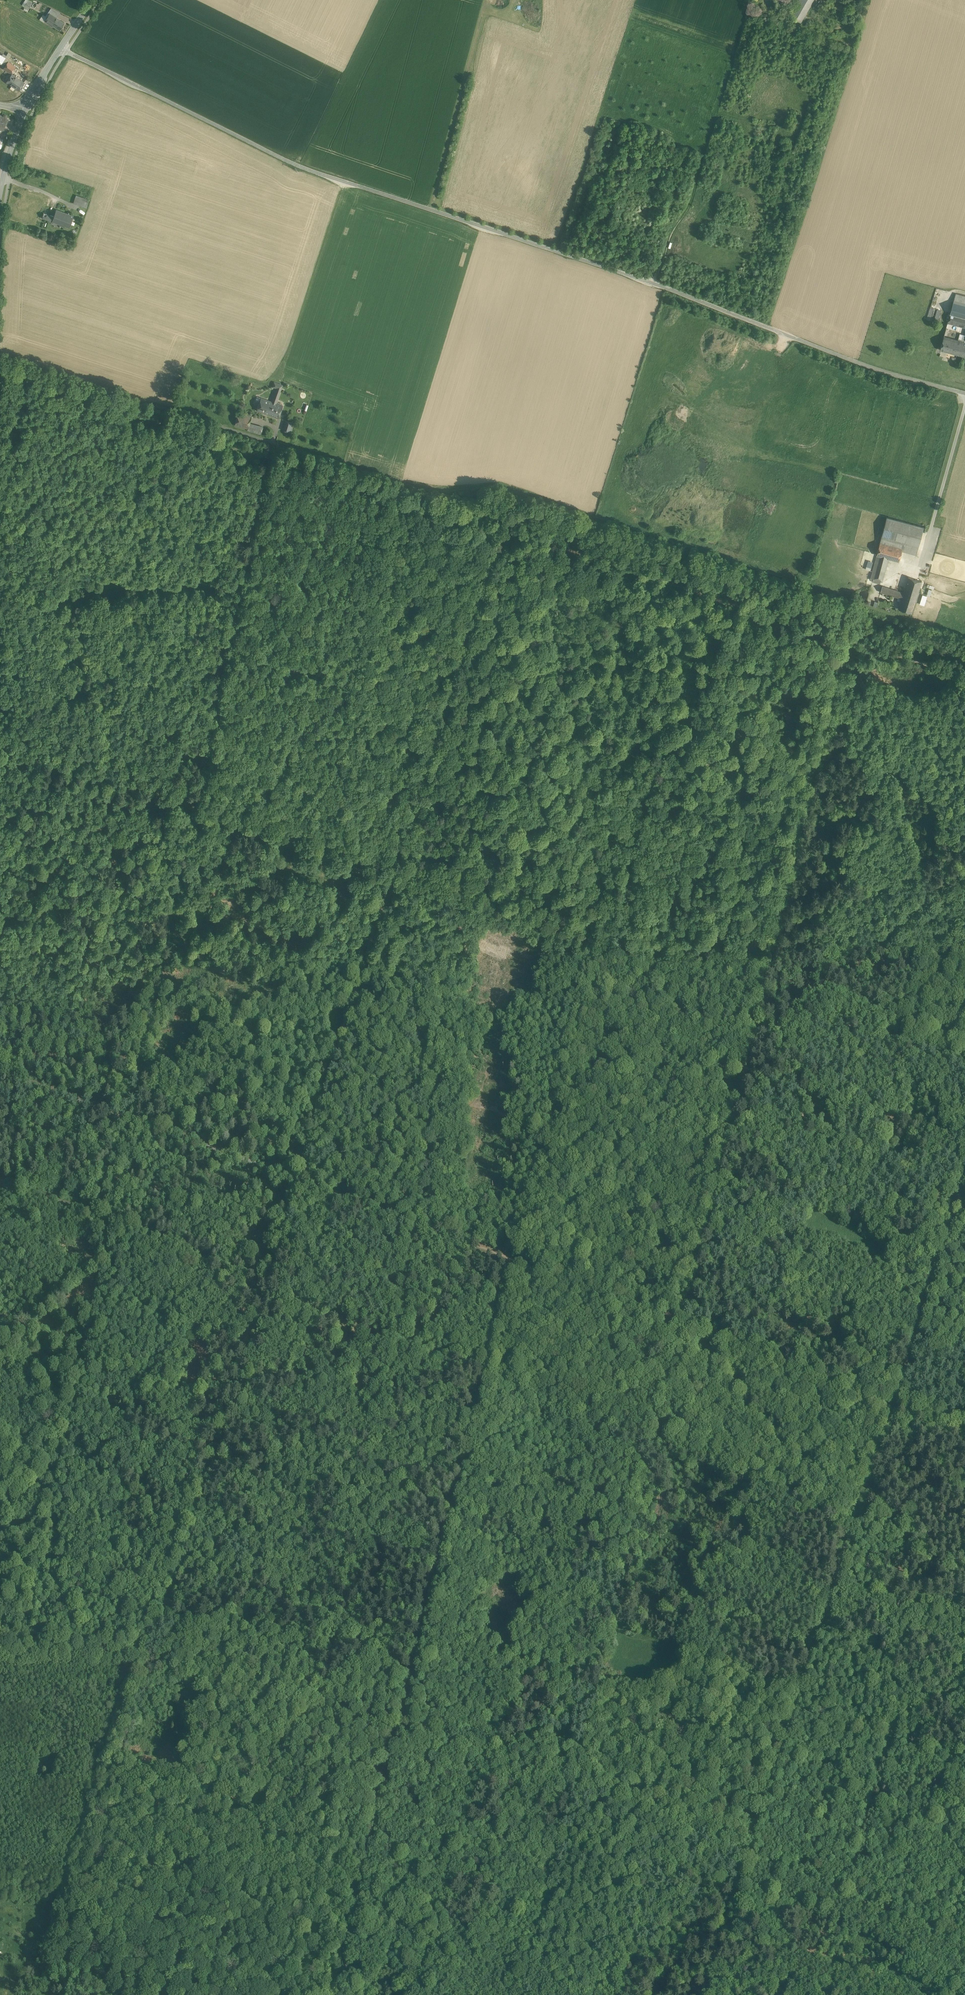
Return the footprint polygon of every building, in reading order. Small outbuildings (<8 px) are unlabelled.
[(791,17),(801,23),(811,5),(814,0),(801,0),(791,17)] [(59,12),(51,8),(48,12),(49,13),(50,13),(56,17),(59,12)] [(56,17),(50,13),(49,13),(45,20),(52,25),(60,30),(64,23),(56,18),(57,18),(56,17)] [(15,67),(8,62),(4,68),(11,73),(15,67)] [(24,82),(12,74),(6,82),(19,90),(24,82)] [(20,210),(32,215),(37,202),(36,201),(39,193),(34,191),(31,199),(25,197),(20,210)] [(77,196),(74,203),(87,208),(89,201),(77,196)] [(32,215),(52,222),(54,216),(44,213),(47,206),(37,202),(32,215)] [(57,209),(54,216),(52,222),(69,229),(74,216),(57,209)] [(956,294),(953,302),(964,305),(964,296),(956,294)] [(953,302),(950,314),(964,318),(964,305),(953,302)] [(950,314),(948,323),(964,328),(964,318),(950,314)] [(960,341),(944,336),(941,350),(957,354),(960,341)] [(960,341),(957,354),(964,357),(964,342),(960,341)] [(256,411),(279,419),(284,405),(277,403),(283,385),(275,382),(273,388),(276,389),(272,401),(261,398),(256,411)] [(234,426),(248,431),(262,436),(265,429),(250,424),(252,419),(238,414),(234,426)] [(283,429),(291,432),(295,422),(286,419),(283,429)] [(924,527),(887,517),(880,542),(903,548),(902,551),(916,555),(924,527)] [(903,548),(880,542),(877,555),(888,558),(899,561),(902,551),(903,548)] [(878,555),(870,580),(873,580),(873,579),(881,581),(882,581),(888,558),(878,555)] [(903,592),(902,596),(915,600),(922,581),(908,577),(903,592)] [(903,592),(882,586),(880,592),(901,598),(902,596),(903,592)] [(915,600),(902,596),(901,598),(900,602),(898,608),(912,612),(915,600)]
